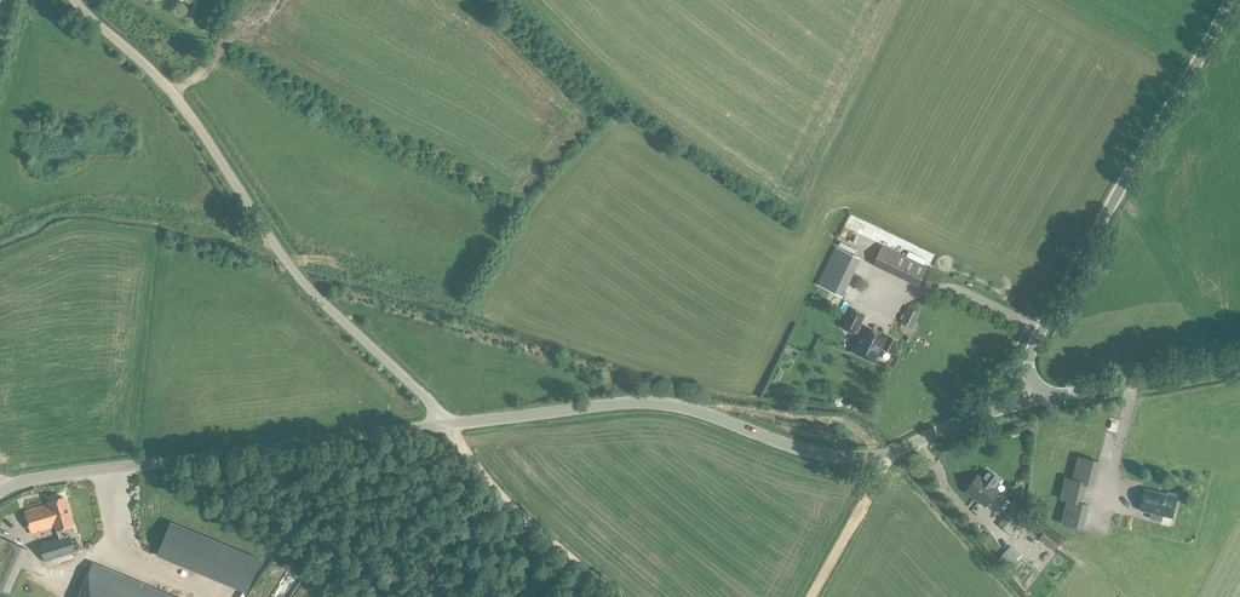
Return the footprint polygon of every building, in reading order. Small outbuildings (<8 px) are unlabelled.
[(883,245),(874,263),(918,285),(927,267),(883,245)] [(837,248),(819,285),(829,289),(837,273),(848,279),(858,258),(837,248)] [(909,308),(903,320),(913,325),(919,313),(909,308)] [(889,337),(888,339),(865,328),(864,330),(858,327),(864,315),(852,309),(843,328),(855,334),(856,333),(861,336),(854,352),(875,362),(881,348),(892,353),(898,341),(889,337)] [(1098,452),(1100,437),(1092,436),(1090,450),(1098,452)] [(1100,462),(1078,457),(1072,480),(1065,478),(1060,498),(1068,500),(1061,526),(1084,532),(1090,507),(1082,505),(1087,484),(1094,486),(1100,462)] [(978,475),(968,489),(976,495),(977,494),(981,497),(979,500),(986,506),(997,490),(994,487),(999,479),(988,470),(982,478),(978,475)] [(1146,489),(1141,510),(1152,512),(1151,519),(1163,522),(1164,515),(1174,518),(1179,497),(1177,497),(1177,494),(1169,492),(1169,495),(1146,489)] [(73,525),(64,497),(49,502),(50,503),(25,511),(32,534),(57,526),(58,529),(57,530),(60,537),(61,541),(72,538),(77,536),(73,525)] [(1015,538),(1031,519),(1014,505),(998,524),(1015,538)] [(150,545),(150,556),(243,590),(245,590),(246,575),(227,568),(242,569),(244,562),(245,550),(181,526),(185,527),(170,521),(165,521),(163,525),(163,522),(157,539),(153,539),(150,545)] [(1051,548),(1055,551),(1063,541),(1047,528),(1039,539),(1051,548)] [(1022,531),(1019,536),(1028,543),(1032,538),(1022,531)] [(9,595),(29,549),(0,536),(0,591),(9,595)] [(60,537),(39,543),(45,562),(77,552),(72,538),(61,541),(60,537)] [(1007,550),(1000,558),(1011,568),(1018,560),(1007,550)] [(93,565),(80,596),(171,596),(93,565)]
